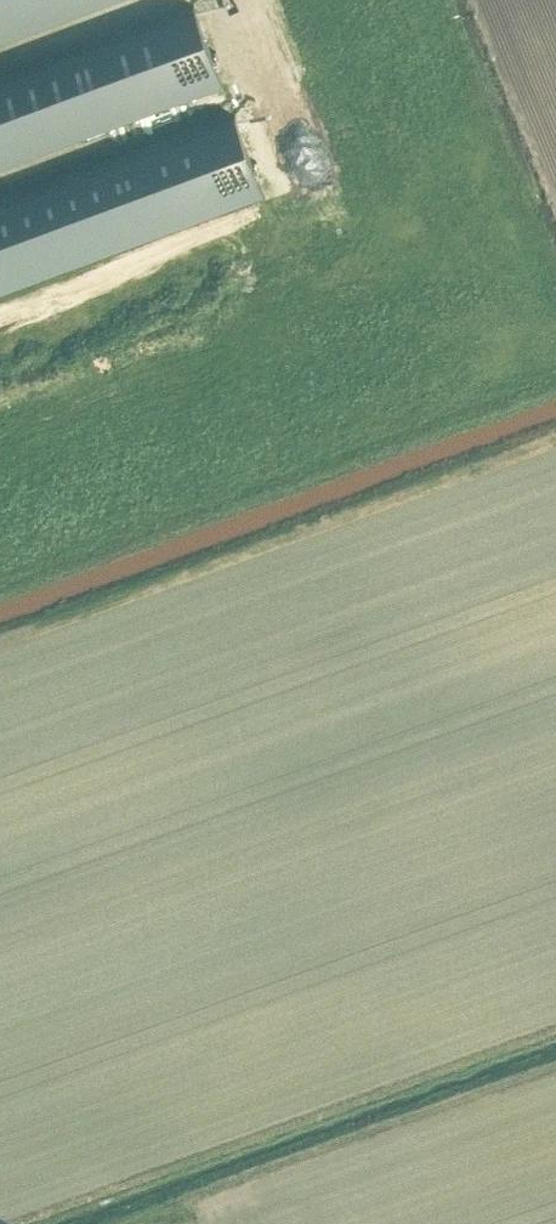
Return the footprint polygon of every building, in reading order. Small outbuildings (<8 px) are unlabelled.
[(99,0),(0,0),(0,37),(99,0)] [(0,76),(0,163),(222,80),(194,4),(0,76)] [(262,189),(234,112),(0,199),(0,286),(262,189)]
